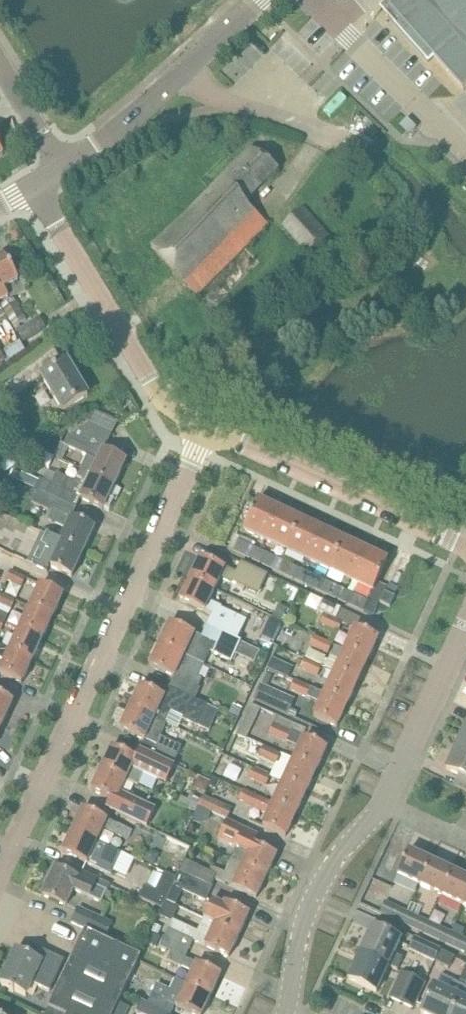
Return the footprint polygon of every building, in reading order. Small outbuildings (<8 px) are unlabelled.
[(465,88),(465,0),(397,0),(389,7),(434,58),(463,91),(465,88)] [(407,119),(399,127),(409,136),(413,133),(417,129),(407,119)] [(252,150),(152,248),(197,296),(268,225),(245,202),(279,170),(252,150)] [(310,259),(330,242),(302,209),(282,226),(310,259)] [(295,251),(289,256),(294,264),(301,259),(295,251)] [(8,295),(4,287),(18,279),(3,254),(0,256),(0,300),(8,295)] [(48,282),(41,285),(46,294),(53,290),(48,282)] [(14,300),(1,307),(13,329),(26,321),(14,300)] [(40,318),(17,331),(23,341),(46,328),(40,318)] [(19,342),(4,352),(9,360),(25,351),(19,342)] [(23,373),(4,388),(13,401),(42,378),(62,411),(88,396),(67,361),(63,364),(54,349),(23,373)] [(86,457),(80,469),(115,486),(126,461),(104,451),(112,434),(88,423),(71,434),(65,447),(86,457)] [(55,457),(65,434),(41,449),(41,451),(55,457)] [(12,471),(9,477),(38,491),(77,509),(79,504),(80,500),(85,502),(103,510),(115,486),(80,469),(74,483),(57,475),(56,476),(47,471),(43,480),(40,479),(39,481),(22,473),(21,475),(12,471)] [(73,518),(77,509),(38,491),(32,503),(52,513),(49,521),(66,529),(61,542),(83,553),(95,528),(77,520),(73,518)] [(265,541),(279,511),(257,501),(243,530),(265,541)] [(301,521),(279,511),(265,541),(287,551),(301,521)] [(9,532),(14,520),(6,517),(0,514),(0,528),(9,532)] [(301,521),(287,551),(308,561),(322,531),(301,521)] [(344,541),(322,531),(308,561),(330,572),(344,541)] [(41,534),(27,563),(32,566),(47,573),(49,567),(53,569),(72,578),(83,553),(61,542),(47,536),(41,534)] [(255,561),(260,551),(238,541),(234,551),(255,561)] [(330,572),(351,582),(366,552),(344,541),(330,572)] [(282,561),(260,551),(255,561),(277,571),(282,561)] [(387,562),(366,552),(351,582),(373,592),(369,602),(347,591),(342,602),(373,616),(380,603),(385,592),(387,587),(377,583),(387,562)] [(267,576),(259,572),(241,563),(240,564),(245,566),(240,576),(200,557),(190,579),(216,591),(221,579),(232,584),(233,583),(258,595),(267,576)] [(304,571),(282,561),(277,571),(299,581),(304,571)] [(325,581),(304,571),(299,581),(320,591),(325,581)] [(11,572),(7,582),(21,588),(26,579),(11,572)] [(219,619),(214,630),(237,641),(247,621),(222,609),(223,608),(210,602),(216,591),(190,579),(180,601),(219,619)] [(347,591),(325,581),(320,591),(342,602),(347,591)] [(63,596),(45,587),(41,586),(31,608),(53,618),(63,596)] [(385,592),(380,603),(390,608),(395,597),(385,592)] [(6,622),(15,601),(0,593),(0,619),(6,622)] [(279,604),(273,616),(282,621),(288,609),(279,604)] [(42,640),(53,618),(31,608),(21,630),(42,640)] [(338,633),(343,623),(325,615),(320,625),(338,633)] [(237,641),(214,630),(209,641),(170,623),(160,644),(204,665),(210,652),(231,662),(240,642),(237,641)] [(314,638),(285,625),(280,633),(328,655),(332,644),(314,636),(314,638)] [(378,639),(360,630),(356,629),(346,651),(367,662),(378,639)] [(32,662),(42,640),(21,630),(11,651),(10,652),(32,662)] [(174,677),(169,687),(195,700),(200,690),(197,689),(202,679),(198,677),(204,665),(160,644),(149,666),(174,677)] [(4,676),(22,684),(32,662),(10,652),(11,651),(0,646),(0,659),(6,662),(0,674),(4,676)] [(325,669),(335,674),(357,684),(367,662),(346,651),(336,646),(325,669)] [(318,665),(304,659),(300,668),(318,677),(322,667),(318,665)] [(270,670),(287,678),(290,670),(274,662),(270,670)] [(326,695),(347,705),(357,684),(335,674),(326,695)] [(294,681),(312,689),(315,683),(296,675),(294,681)] [(326,695),(312,689),(294,681),(289,691),(307,699),(307,698),(321,705),(315,718),(337,727),(347,705),(326,695)] [(260,685),(254,699),(288,714),(294,700),(260,685)] [(140,686),(130,707),(166,724),(171,712),(183,718),(183,720),(197,726),(202,715),(207,706),(195,700),(169,687),(164,697),(140,686)] [(2,727),(13,702),(0,696),(0,726),(2,727)] [(234,705),(229,715),(237,719),(241,709),(234,705)] [(152,744),(148,753),(173,765),(177,758),(182,747),(173,743),(173,744),(160,738),(166,724),(130,707),(120,729),(152,744)] [(306,729),(277,716),(268,734),(300,749),(294,761),(316,771),(326,749),(302,738),(306,729)] [(465,749),(465,728),(458,746),(465,749)] [(465,790),(465,749),(458,746),(446,770),(459,776),(455,785),(465,790)] [(143,762),(112,747),(101,769),(138,786),(144,773),(165,783),(173,765),(148,753),(143,762)] [(263,747),(259,757),(277,765),(281,755),(263,747)] [(306,793),(316,771),(294,761),(285,757),(280,768),(289,772),(284,783),(306,793)] [(271,776),(253,768),(248,779),(266,787),(271,776)] [(119,814),(137,823),(144,826),(152,808),(120,793),(126,781),(138,786),(101,769),(91,791),(123,805),(119,814)] [(205,794),(208,787),(210,782),(199,777),(194,789),(205,794)] [(210,782),(208,787),(216,791),(220,782),(211,778),(210,782)] [(306,793),(284,783),(274,779),(269,789),(277,793),(272,804),(295,815),(306,793)] [(285,838),(295,815),(272,804),(264,801),(264,800),(243,791),(238,800),(255,809),(268,816),(263,827),(285,838)] [(196,814),(198,808),(201,801),(190,796),(187,801),(181,798),(178,805),(196,814)] [(203,796),(201,801),(198,808),(224,820),(225,819),(228,820),(232,810),(203,796)] [(83,809),(73,830),(122,853),(98,842),(103,829),(128,841),(132,832),(83,809)] [(236,847),(230,860),(267,877),(277,855),(253,844),(257,836),(227,822),(219,839),(236,847)] [(112,875),(116,866),(122,853),(73,830),(62,852),(87,864),(87,863),(112,875)] [(397,875),(419,886),(430,862),(408,851),(397,875)] [(145,854),(141,861),(154,867),(160,855),(153,852),(145,854)] [(256,899),(267,877),(230,860),(224,873),(212,867),(210,872),(185,861),(180,872),(212,887),(216,880),(256,899)] [(452,872),(430,862),(419,886),(441,896),(452,872)] [(42,896),(60,904),(67,907),(74,892),(101,905),(109,885),(97,880),(98,879),(67,865),(64,872),(55,868),(42,896)] [(212,889),(212,887),(180,872),(177,879),(173,887),(177,889),(177,890),(206,903),(213,889),(212,889)] [(452,872),(441,896),(463,906),(465,900),(465,878),(452,872)] [(173,887),(177,879),(164,873),(155,891),(145,886),(139,899),(162,910),(173,887)] [(249,914),(231,906),(222,901),(220,905),(212,902),(204,919),(239,936),(249,914)] [(380,913),(401,923),(407,912),(385,902),(380,913)] [(72,923),(106,938),(112,925),(78,909),(72,923)] [(429,922),(407,912),(401,923),(423,933),(429,922)] [(229,958),(239,936),(204,919),(198,933),(173,921),(165,939),(184,948),(189,950),(194,941),(229,958)] [(423,933),(445,944),(451,933),(429,922),(423,933)] [(155,925),(152,932),(158,935),(161,928),(155,925)] [(361,954),(388,967),(396,970),(402,959),(394,955),(400,940),(373,928),(361,954)] [(118,1003),(139,957),(85,932),(46,1013),(112,1013),(118,1003)] [(451,933),(445,944),(465,953),(465,940),(451,933)] [(156,948),(161,938),(153,934),(148,944),(156,948)] [(409,951),(434,963),(441,950),(415,937),(409,951)] [(187,985),(211,997),(221,975),(180,956),(184,948),(165,939),(160,948),(172,953),(168,962),(193,973),(187,985)] [(27,955),(16,950),(0,985),(10,989),(9,991),(14,993),(14,991),(27,996),(32,984),(50,992),(64,961),(49,954),(31,946),(27,955)] [(376,993),(388,967),(361,954),(348,980),(376,993)] [(391,998),(402,1003),(414,978),(402,973),(391,998)] [(422,1013),(452,1013),(465,987),(453,981),(454,981),(442,975),(436,987),(434,986),(421,1013),(422,1013)] [(425,984),(414,978),(402,1003),(414,1009),(425,984)] [(152,996),(148,1004),(169,1013),(171,1013),(175,1006),(191,1013),(203,1013),(211,997),(187,985),(176,980),(170,992),(157,986),(152,996)] [(465,987),(452,1013),(465,1013),(465,987)] [(148,1004),(141,1001),(136,1013),(138,1013),(169,1013),(148,1004)] [(129,1009),(118,1003),(112,1013),(127,1013),(129,1009)]
